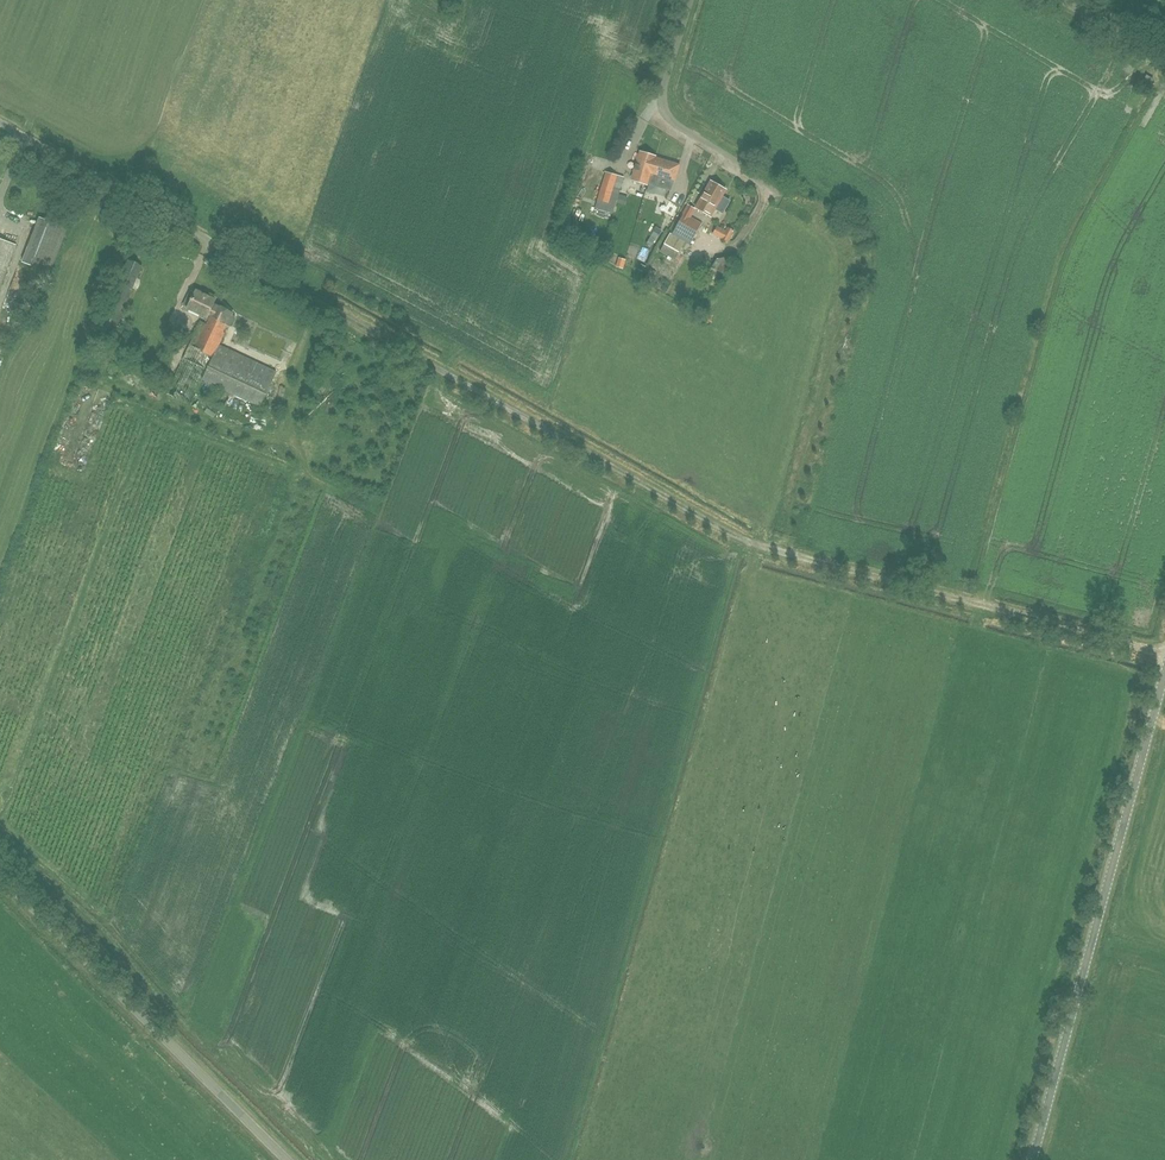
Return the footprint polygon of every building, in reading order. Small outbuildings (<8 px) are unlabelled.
[(1148,88),(1153,79),(1146,76),(1141,84),(1148,88)] [(609,145),(616,141),(612,134),(605,137),(609,145)] [(655,157),(639,152),(631,180),(647,185),(650,174),(674,181),(679,165),(655,158),(655,157)] [(619,191),(623,177),(606,172),(595,207),(612,213),(615,205),(616,206),(614,213),(620,215),(623,208),(628,193),(619,191)] [(714,183),(711,181),(695,208),(710,216),(725,189),(722,188),(722,185),(716,181),(714,183)] [(678,187),(675,196),(687,199),(689,189),(678,187)] [(636,218),(650,222),(655,204),(637,198),(635,205),(639,206),(636,218)] [(678,251),(681,245),(683,241),(690,245),(702,224),(683,213),(672,233),(671,233),(652,266),(657,269),(666,254),(668,255),(665,260),(674,265),(677,260),(675,259),(679,252),(678,251)] [(43,254),(59,259),(70,227),(41,217),(26,260),(39,264),(43,254)] [(720,226),(715,234),(730,242),(734,234),(720,226)] [(721,258),(715,266),(724,274),(730,266),(721,258)] [(650,269),(644,279),(650,283),(656,273),(650,269)] [(214,299),(196,291),(187,308),(205,317),(204,319),(208,321),(206,325),(201,322),(167,393),(191,405),(203,380),(214,385),(207,399),(225,408),(231,393),(259,406),(275,372),(219,345),(225,333),(223,332),(227,325),(230,326),(232,326),(234,323),(235,321),(236,318),(235,316),(231,314),(232,312),(230,311),(229,307),(225,305),(221,304),(217,306),(215,305),(215,306),(212,305),(214,299)] [(249,353),(280,365),(282,359),(251,346),(249,353)]
